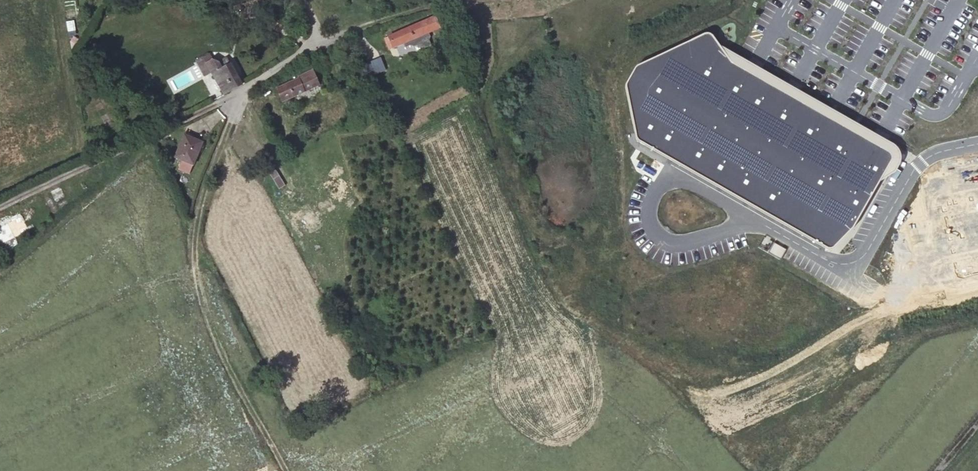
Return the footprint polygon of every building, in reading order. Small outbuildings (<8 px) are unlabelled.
[(419,30),(390,44),(396,55),(425,42),(419,30)] [(706,34),(704,34),(636,66),(625,86),(636,139),(637,141),(826,249),(829,249),(831,249),(832,249),(834,248),(853,228),(882,179),(891,162),(892,158),(891,155),(890,154),(888,152),(731,62),(726,55),(712,36),(709,34),(707,34),(706,34)] [(196,63),(210,56),(208,53),(195,61),(196,63)] [(223,95),(241,84),(227,59),(219,63),(213,63),(210,56),(196,63),(203,76),(211,72),(223,95)] [(374,75),(386,71),(382,58),(369,62),(374,75)] [(420,67),(409,71),(412,80),(423,75),(420,67)] [(315,68),(280,84),(287,99),(321,83),(315,68)] [(187,178),(202,145),(185,136),(173,161),(181,165),(177,173),(187,178)] [(62,189),(51,192),(57,213),(65,211),(62,200),(65,199),(62,189)] [(51,196),(41,199),(45,211),(54,208),(51,196)] [(33,236),(26,219),(24,220),(21,212),(0,219),(0,247),(1,249),(33,236)] [(303,221),(310,234),(320,229),(313,215),(303,221)]
